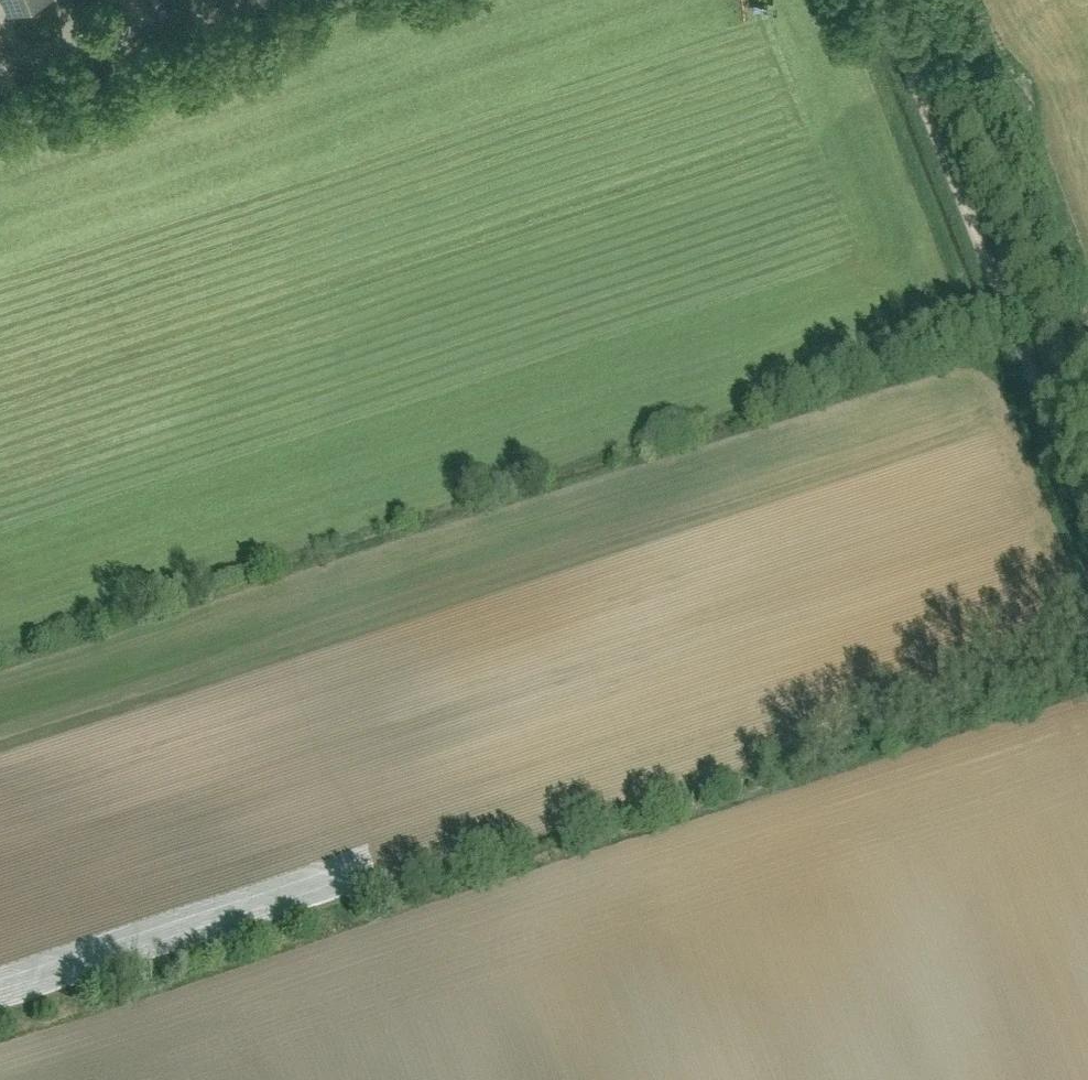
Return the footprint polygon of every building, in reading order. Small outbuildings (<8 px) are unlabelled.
[(33,0),(5,0),(9,9),(33,0)]
